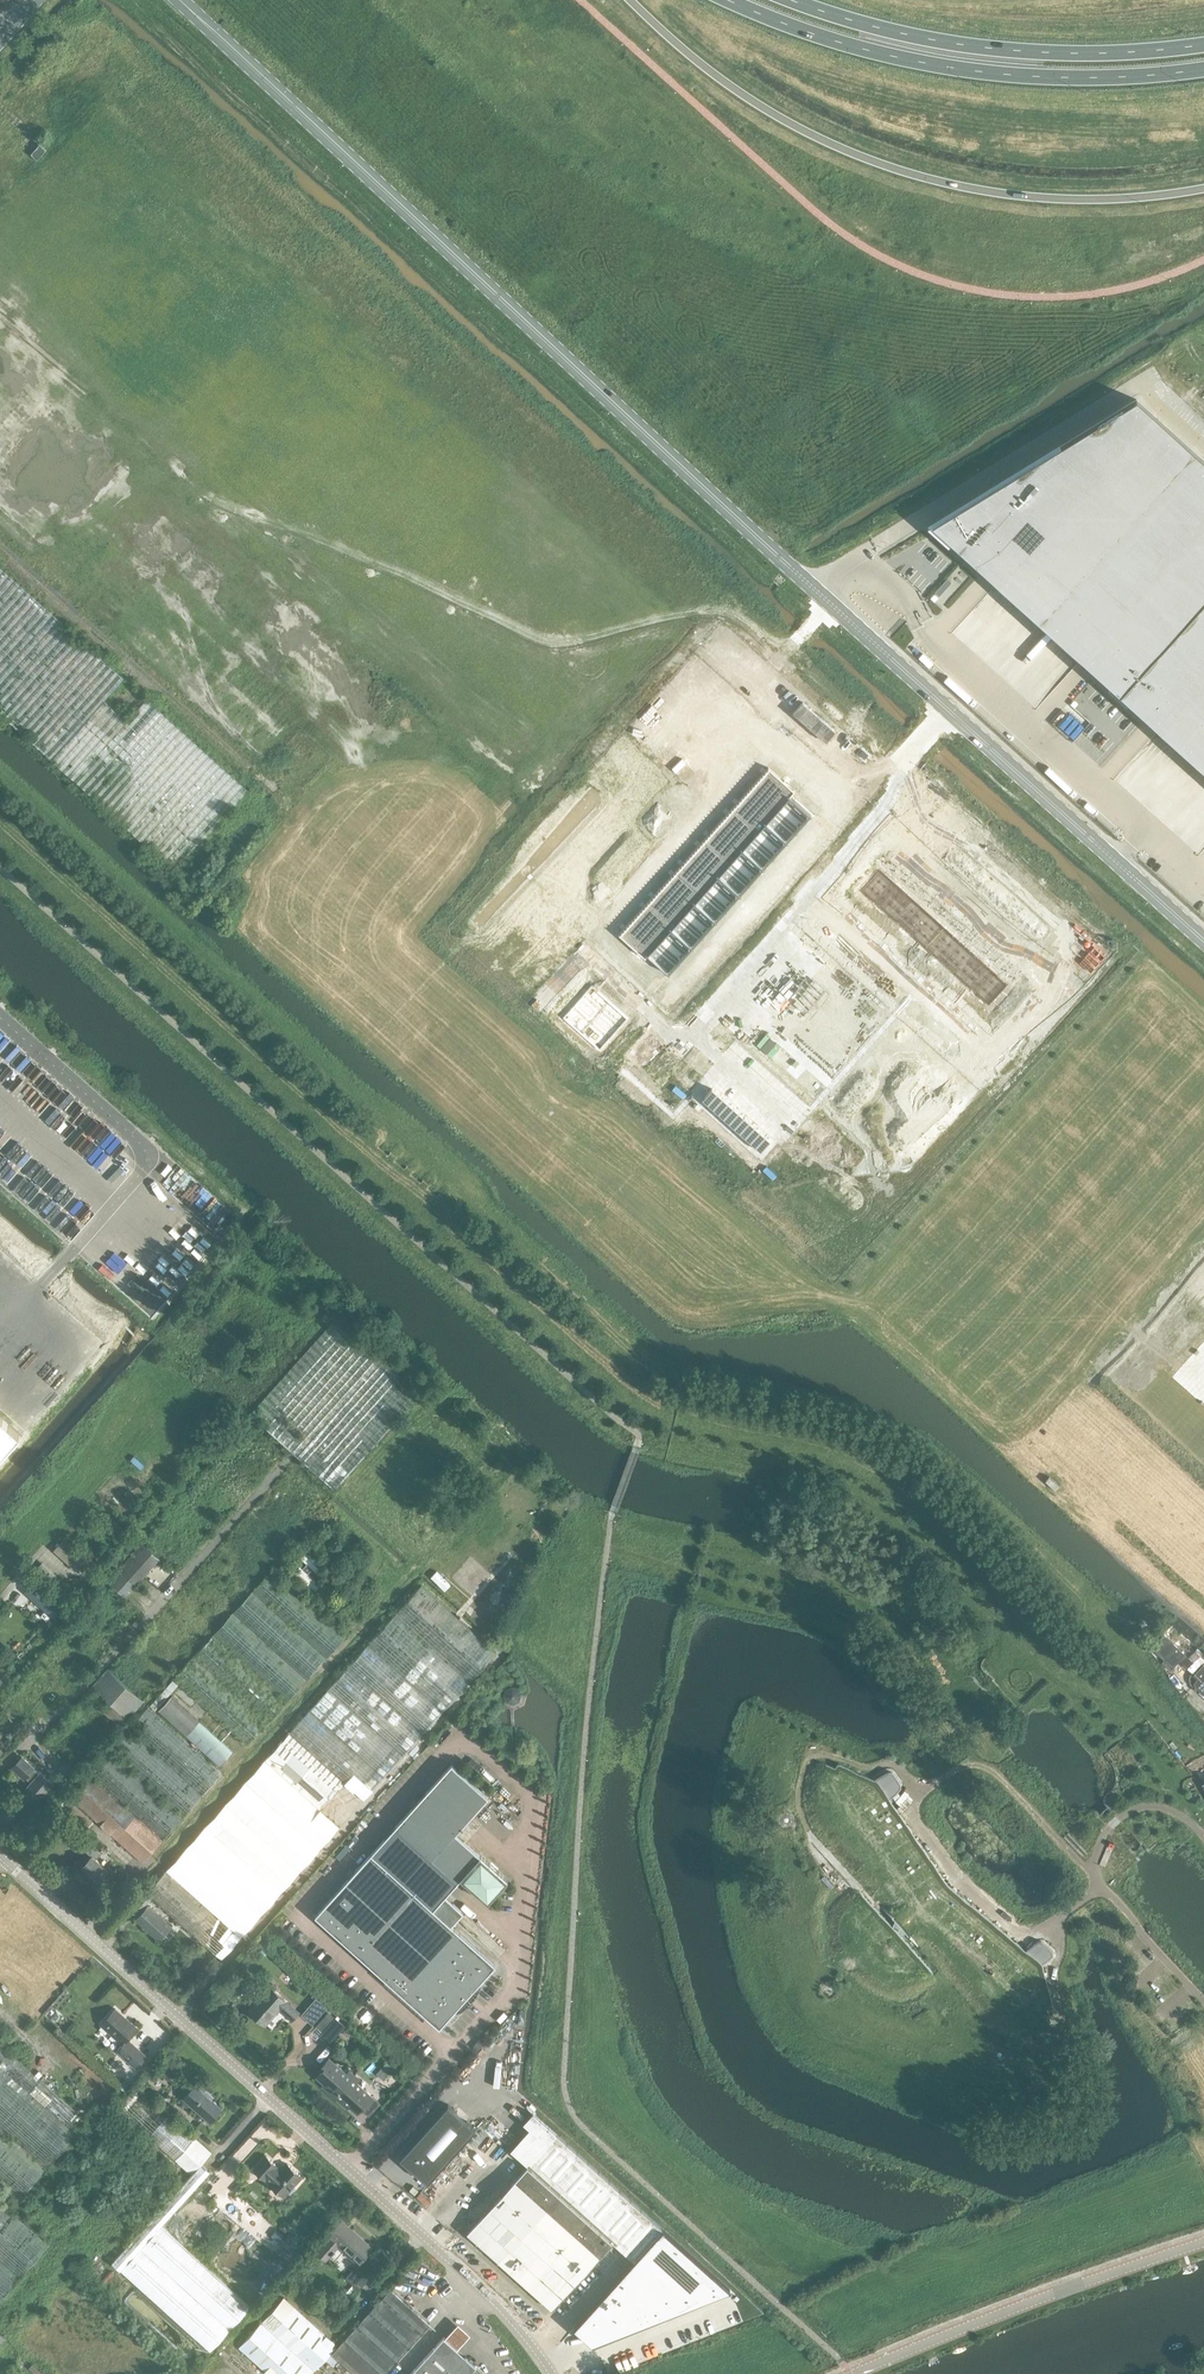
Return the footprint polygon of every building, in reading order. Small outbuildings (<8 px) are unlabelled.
[(45,151),(38,145),(30,154),(35,158),(37,160),(37,159),(45,151)] [(931,525),(1203,770),(1203,460),(1136,399),(931,525)] [(176,872),(177,871),(249,790),(147,698),(127,720),(104,700),(124,678),(0,566),(0,714),(176,872)] [(717,922),(716,921),(739,895),(740,896),(740,895),(741,895),(740,894),(763,868),(764,869),(764,868),(787,842),(788,843),(788,842),(787,842),(810,816),(811,816),(811,815),(790,796),(791,794),(792,794),(794,791),(794,792),(795,791),(768,767),(619,934),(645,958),(646,957),(647,955),(668,974),(669,974),(669,975),(670,974),(669,973),(692,948),(693,948),(693,947),(716,921),(716,922),(717,922)] [(1020,969),(893,855),(861,890),(988,1004),(1020,969)] [(249,1412),(298,1456),(335,1489),(421,1393),(336,1316),(249,1412)] [(21,1435),(0,1417),(0,1457),(18,1437),(19,1437),(21,1435)] [(75,1569),(87,1555),(66,1535),(53,1549),(75,1569)] [(141,1542),(108,1580),(126,1597),(160,1558),(141,1542)] [(318,1573),(325,1566),(303,1546),(296,1553),(306,1563),(302,1568),(299,1565),(292,1571),(314,1591),(321,1585),(308,1573),(312,1568),(318,1573)] [(53,1594),(64,1582),(41,1562),(31,1573),(53,1594)] [(272,1568),(173,1678),(247,1745),(346,1636),(272,1568)] [(431,1575),(446,1587),(450,1581),(436,1569),(431,1575)] [(264,1759),(147,1892),(221,1960),(339,1826),(320,1809),(323,1806),(344,1782),(364,1799),(496,1652),(421,1585),(289,1732),(268,1756),(264,1759)] [(49,1603),(45,1608),(53,1614),(62,1604),(54,1598),(48,1593),(43,1598),(49,1603)] [(334,1617),(339,1611),(333,1606),(328,1611),(334,1617)] [(37,1612),(31,1618),(36,1623),(42,1617),(37,1612)] [(1160,1643),(1153,1639),(1147,1643),(1164,1659),(1160,1662),(1168,1672),(1186,1655),(1167,1637),(1160,1643)] [(986,1673),(987,1672),(988,1673),(991,1677),(1018,1708),(1019,1707),(1023,1711),(1022,1712),(1023,1713),(1023,1712),(1024,1713),(1023,1713),(1024,1714),(1025,1714),(1025,1715),(1026,1715),(1035,1707),(1034,1705),(1026,1712),(1019,1703),(1018,1704),(994,1678),(995,1677),(987,1669),(987,1670),(985,1667),(984,1667),(983,1666),(983,1665),(983,1664),(983,1663),(983,1661),(984,1660),(985,1659),(987,1657),(986,1655),(982,1659),(981,1660),(981,1662),(981,1663),(981,1664),(981,1665),(981,1666),(982,1667),(983,1669),(984,1670),(985,1670),(985,1671),(986,1671),(986,1672),(986,1673)] [(129,1717),(144,1701),(108,1668),(93,1685),(129,1717)] [(1201,1669),(1196,1674),(1198,1677),(1194,1681),(1203,1691),(1203,1672),(1201,1669)] [(961,1677),(963,1679),(965,1677),(966,1676),(968,1676),(969,1675),(970,1675),(971,1676),(972,1676),(973,1677),(976,1680),(975,1680),(976,1682),(983,1688),(1007,1713),(1007,1714),(1015,1723),(1007,1730),(1009,1731),(1018,1722),(1017,1721),(1016,1720),(1015,1720),(1016,1720),(1015,1719),(1014,1719),(1010,1715),(1011,1714),(983,1684),(982,1685),(979,1681),(978,1680),(979,1680),(978,1679),(977,1679),(978,1679),(977,1678),(976,1678),(977,1677),(974,1675),(973,1674),(971,1673),(970,1673),(969,1673),(968,1673),(967,1673),(965,1674),(961,1677)] [(165,1698),(177,1684),(173,1681),(150,1706),(155,1710),(165,1699),(165,1698)] [(523,1695),(515,1683),(503,1692),(511,1704),(523,1695)] [(148,1706),(68,1795),(115,1838),(142,1862),(162,1840),(222,1773),(196,1750),(199,1746),(220,1765),(233,1751),(172,1695),(158,1709),(193,1741),(190,1744),(148,1706)] [(121,1726),(128,1718),(110,1703),(103,1711),(121,1726)] [(33,1803),(53,1780),(42,1770),(39,1773),(33,1767),(34,1766),(21,1755),(12,1766),(24,1777),(25,1775),(32,1781),(21,1792),(33,1803)] [(70,1783),(79,1774),(65,1762),(57,1771),(70,1783)] [(315,1915),(439,2027),(495,1964),(451,1924),(464,1912),(445,1895),(461,1878),(488,1902),(508,1879),(456,1833),(488,1796),(452,1763),(315,1915)] [(896,1922),(893,1927),(871,1904),(863,1895),(862,1894),(860,1893),(859,1892),(857,1892),(856,1892),(855,1892),(855,1893),(868,1907),(856,1918),(882,1945),(907,1973),(918,1962),(932,1975),(933,1976),(933,1974),(933,1973),(933,1972),(932,1970),(932,1969),(931,1967),(922,1958),(900,1935),(906,1933),(908,1935),(909,1935),(931,1915),(970,1948),(1039,2006),(1042,2007),(1045,2007),(1047,2017),(1048,2020),(1049,2021),(1050,2020),(1051,2019),(1052,2018),(1052,2017),(1052,2016),(1052,2015),(1052,2014),(1051,2007),(1054,2006),(1044,1968),(1049,1962),(1057,1955),(1057,1954),(1058,1953),(1058,1952),(1057,1951),(1056,1950),(1043,1939),(1042,1939),(1042,1938),(1041,1938),(1040,1939),(1038,1940),(1025,1950),(950,1886),(946,1882),(890,1799),(900,1787),(902,1785),(903,1784),(902,1782),(892,1767),(891,1766),(890,1766),(889,1766),(888,1766),(874,1775),(870,1778),(840,1764),(839,1763),(838,1764),(836,1768),(829,1765),(828,1765),(827,1764),(826,1764),(825,1764),(824,1765),(823,1765),(821,1766),(822,1767),(827,1770),(834,1774),(834,1777),(875,1838),(917,1900),(895,1920),(894,1920),(896,1922)] [(1105,1803),(1106,1805),(1107,1806),(1108,1806),(1108,1807),(1109,1807),(1109,1808),(1110,1808),(1111,1808),(1115,1812),(1114,1813),(1137,1838),(1141,1843),(1142,1842),(1143,1842),(1146,1847),(1147,1848),(1148,1849),(1148,1850),(1149,1851),(1150,1850),(1159,1842),(1157,1840),(1150,1847),(1142,1839),(1141,1839),(1123,1820),(1117,1813),(1118,1813),(1110,1805),(1108,1803),(1107,1802),(1106,1801),(1106,1800),(1106,1799),(1106,1798),(1106,1797),(1107,1796),(1108,1795),(1110,1792),(1108,1791),(1105,1794),(1104,1796),(1104,1797),(1104,1798),(1103,1799),(1103,1800),(1104,1802),(1105,1803)] [(83,1832),(93,1821),(66,1797),(56,1809),(83,1832)] [(784,1811),(784,1805),(780,1806),(777,1807),(775,1808),(773,1811),(772,1814),(771,1817),(771,1820),(772,1823),(773,1825),(774,1828),(776,1830),(779,1832),(781,1833),(784,1833),(787,1833),(789,1833),(792,1832),(789,1827),(787,1828),(784,1827),(782,1826),(781,1825),(780,1824),(779,1821),(778,1818),(779,1815),(781,1813),(784,1811)] [(779,1815),(778,1818),(779,1821),(780,1824),(782,1826),(784,1827),(787,1828),(790,1826),(792,1825),(793,1825),(794,1828),(796,1826),(798,1822),(799,1820),(800,1818),(799,1813),(796,1812),(793,1810),(790,1808),(786,1807),(785,1811),(784,1811),(781,1813),(779,1815)] [(1107,1809),(1109,1807),(1108,1807),(1107,1808),(1100,1814),(1101,1814),(1100,1814),(1101,1815),(1107,1809)] [(1130,1845),(1106,1820),(1105,1821),(1102,1817),(1101,1816),(1102,1815),(1101,1815),(1100,1814),(1101,1814),(1100,1814),(1100,1813),(1099,1814),(1099,1813),(1099,1812),(1097,1810),(1095,1809),(1094,1809),(1093,1809),(1092,1809),(1091,1809),(1090,1809),(1088,1810),(1084,1813),(1086,1815),(1088,1812),(1089,1812),(1091,1811),(1092,1811),(1093,1811),(1094,1811),(1095,1812),(1096,1812),(1099,1815),(1098,1816),(1106,1824),(1106,1823),(1112,1830),(1131,1849),(1130,1850),(1138,1858),(1131,1865),(1132,1867),(1141,1858),(1142,1858),(1142,1857),(1141,1856),(1140,1857),(1140,1856),(1140,1855),(1139,1855),(1138,1854),(1138,1855),(1134,1851),(1133,1850),(1134,1849),(1130,1845)] [(98,1881),(102,1877),(107,1882),(116,1872),(108,1865),(107,1867),(96,1857),(101,1853),(88,1842),(83,1847),(91,1855),(82,1866),(98,1881)] [(144,1893),(130,1910),(137,1915),(151,1899),(144,1893)] [(172,1925),(149,1904),(136,1919),(159,1940),(172,1925)] [(821,1983),(820,1986),(822,1987),(821,1990),(822,1993),(822,1994),(823,1995),(824,1995),(826,1997),(829,1997),(831,1997),(833,1996),(835,1998),(837,1995),(835,1993),(836,1992),(837,1989),(836,1986),(835,1986),(841,1982),(842,1981),(838,1977),(831,1983),(829,1982),(826,1983),(823,1984),(821,1983)] [(242,1987),(241,1993),(246,1997),(251,1996),(256,1991),(256,1985),(253,1982),(247,1982),(242,1987)] [(292,2019),(298,2012),(269,1986),(249,2009),(265,2024),(279,2008),(292,2019)] [(312,2025),(327,2008),(316,1998),(301,2015),(312,2025)] [(136,2067),(147,2056),(127,2038),(137,2028),(115,2008),(101,2024),(122,2043),(116,2050),(136,2067)] [(918,2015),(925,2024),(931,2019),(924,2010),(918,2015)] [(345,2025),(336,2017),(329,2011),(315,2026),(322,2032),(320,2035),(329,2043),(345,2025)] [(54,2012),(49,2017),(56,2024),(61,2019),(54,2012)] [(999,2062),(1002,2061),(1005,2060),(1006,2058),(1008,2056),(1014,2058),(1014,2056),(1014,2055),(1013,2055),(1008,2054),(1007,2054),(1007,2052),(1006,2050),(1005,2048),(1004,2047),(1003,2046),(1001,2046),(999,2046),(998,2046),(997,2046),(996,2047),(994,2045),(992,2044),(990,2042),(989,2043),(988,2044),(994,2048),(993,2049),(991,2051),(991,2054),(992,2057),(993,2060),(995,2061),(999,2062)] [(16,2201),(77,2133),(67,2124),(78,2112),(12,2053),(10,2052),(0,2062),(0,2186),(16,2201)] [(323,2086),(332,2094),(352,2072),(349,2070),(347,2073),(329,2057),(321,2067),(323,2069),(319,2073),(321,2075),(319,2076),(326,2082),(323,2086)] [(386,2061),(376,2073),(384,2079),(394,2068),(386,2061)] [(360,2079),(352,2072),(332,2094),(347,2107),(350,2104),(357,2110),(358,2108),(360,2110),(364,2106),(366,2108),(374,2098),(357,2082),(360,2079)] [(197,2081),(182,2098),(209,2122),(222,2108),(208,2096),(211,2093),(197,2081)] [(137,2085),(117,2107),(191,2174),(111,2262),(120,2271),(210,2352),(251,2307),(161,2226),(211,2171),(202,2163),(212,2151),(137,2085)] [(448,2104),(400,2157),(427,2182),(476,2128),(448,2104)] [(533,2112),(523,2123),(529,2128),(510,2150),(527,2165),(526,2167),(467,2232),(552,2309),(613,2242),(634,2261),(663,2229),(533,2112)] [(277,2166),(266,2156),(254,2169),(265,2179),(266,2178),(270,2182),(269,2183),(278,2190),(278,2189),(280,2187),(286,2192),(286,2193),(288,2191),(290,2193),(295,2188),(293,2186),(302,2176),(287,2163),(280,2170),(276,2167),(277,2166)] [(49,2244),(10,2209),(0,2200),(0,2299),(49,2244)] [(359,2263),(373,2248),(341,2220),(327,2236),(329,2237),(315,2252),(325,2260),(338,2245),(359,2263)] [(593,2343),(730,2289),(663,2229),(634,2261),(574,2327),(593,2343)] [(332,2352),(357,2373),(384,2373),(430,2324),(390,2288),(332,2352)] [(338,2345),(284,2296),(238,2347),(268,2373),(311,2373),(314,2371),(315,2371),(338,2345)] [(475,2366),(476,2366),(443,2336),(410,2373),(484,2373),(475,2366)] [(32,2364),(28,2369),(35,2373),(43,2373),(44,2373),(32,2364)]
